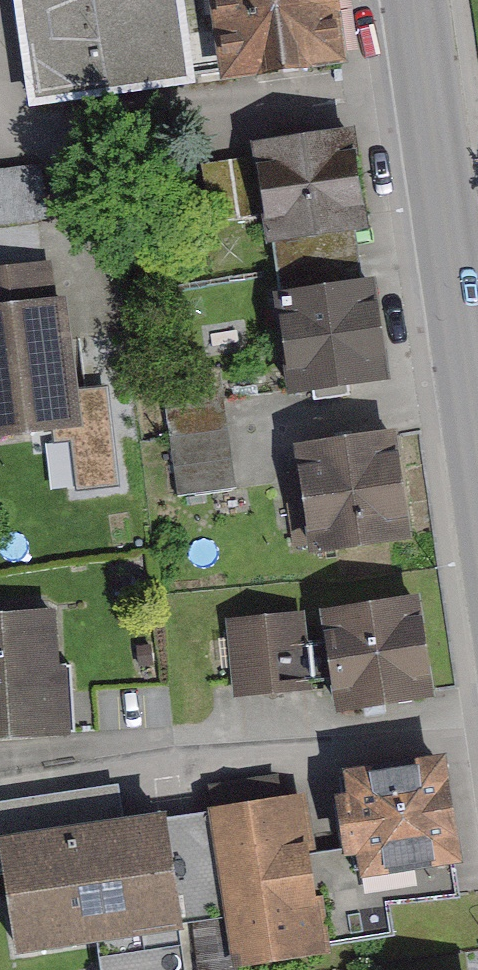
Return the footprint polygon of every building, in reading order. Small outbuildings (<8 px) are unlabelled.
[(29,114),(196,91),(195,84),(219,80),(208,0),(13,0),(29,114)] [(219,80),(220,92),(347,75),(337,0),(208,0),(219,80)] [(354,240),(368,238),(354,137),(253,151),(254,160),(263,217),(268,252),(274,252),(354,240)] [(263,217),(254,160),(203,167),(211,225),(263,217)] [(0,173),(0,236),(53,229),(45,167),(0,173)] [(278,276),(357,265),(354,240),(274,252),(278,276)] [(278,276),(282,304),(290,303),(361,293),(357,265),(278,276)] [(53,436),(55,447),(71,445),(77,493),(119,488),(114,440),(108,391),(79,394),(68,306),(55,307),(50,267),(0,274),(0,443),(53,436)] [(304,401),(390,389),(376,291),(361,293),(290,303),(304,401)] [(289,403),(304,401),(290,303),(282,304),(275,305),(289,403)] [(219,374),(161,382),(178,496),(235,488),(219,374)] [(312,564),(413,550),(397,442),(296,456),(299,475),(309,547),(312,564)] [(309,547),(299,475),(284,477),(294,549),(309,547)] [(333,718),(434,704),(421,606),(320,621),(333,718)] [(0,618),(0,743),(78,739),(71,614),(0,618)] [(307,615),(226,622),(233,699),(314,692),(307,615)] [(152,647),(138,649),(141,669),(155,667),(152,647)] [(346,781),(349,805),(335,808),(341,854),(344,868),(358,866),(362,891),(370,890),(455,877),(464,876),(448,766),(346,781)] [(105,801),(104,773),(0,778),(0,805),(105,801)] [(212,818),(236,969),(316,969),(330,968),(327,949),(313,858),(304,803),(212,818)] [(167,826),(0,851),(16,960),(183,935),(167,826)] [(373,912),(370,890),(362,891),(358,866),(344,868),(341,854),(331,855),(313,858),(327,949),(389,940),(384,910),(373,912)] [(458,899),(455,877),(370,890),(373,912),(384,910),(458,899)]
